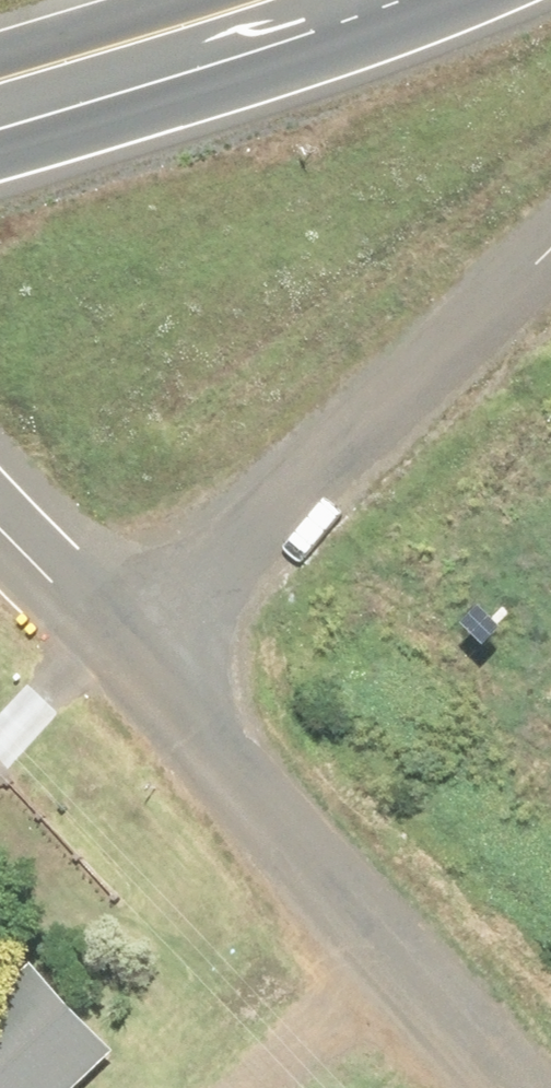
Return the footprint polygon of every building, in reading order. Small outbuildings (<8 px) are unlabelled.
[(41,978),(0,1016),(0,1087),(85,1087),(116,1058),(41,978)]
